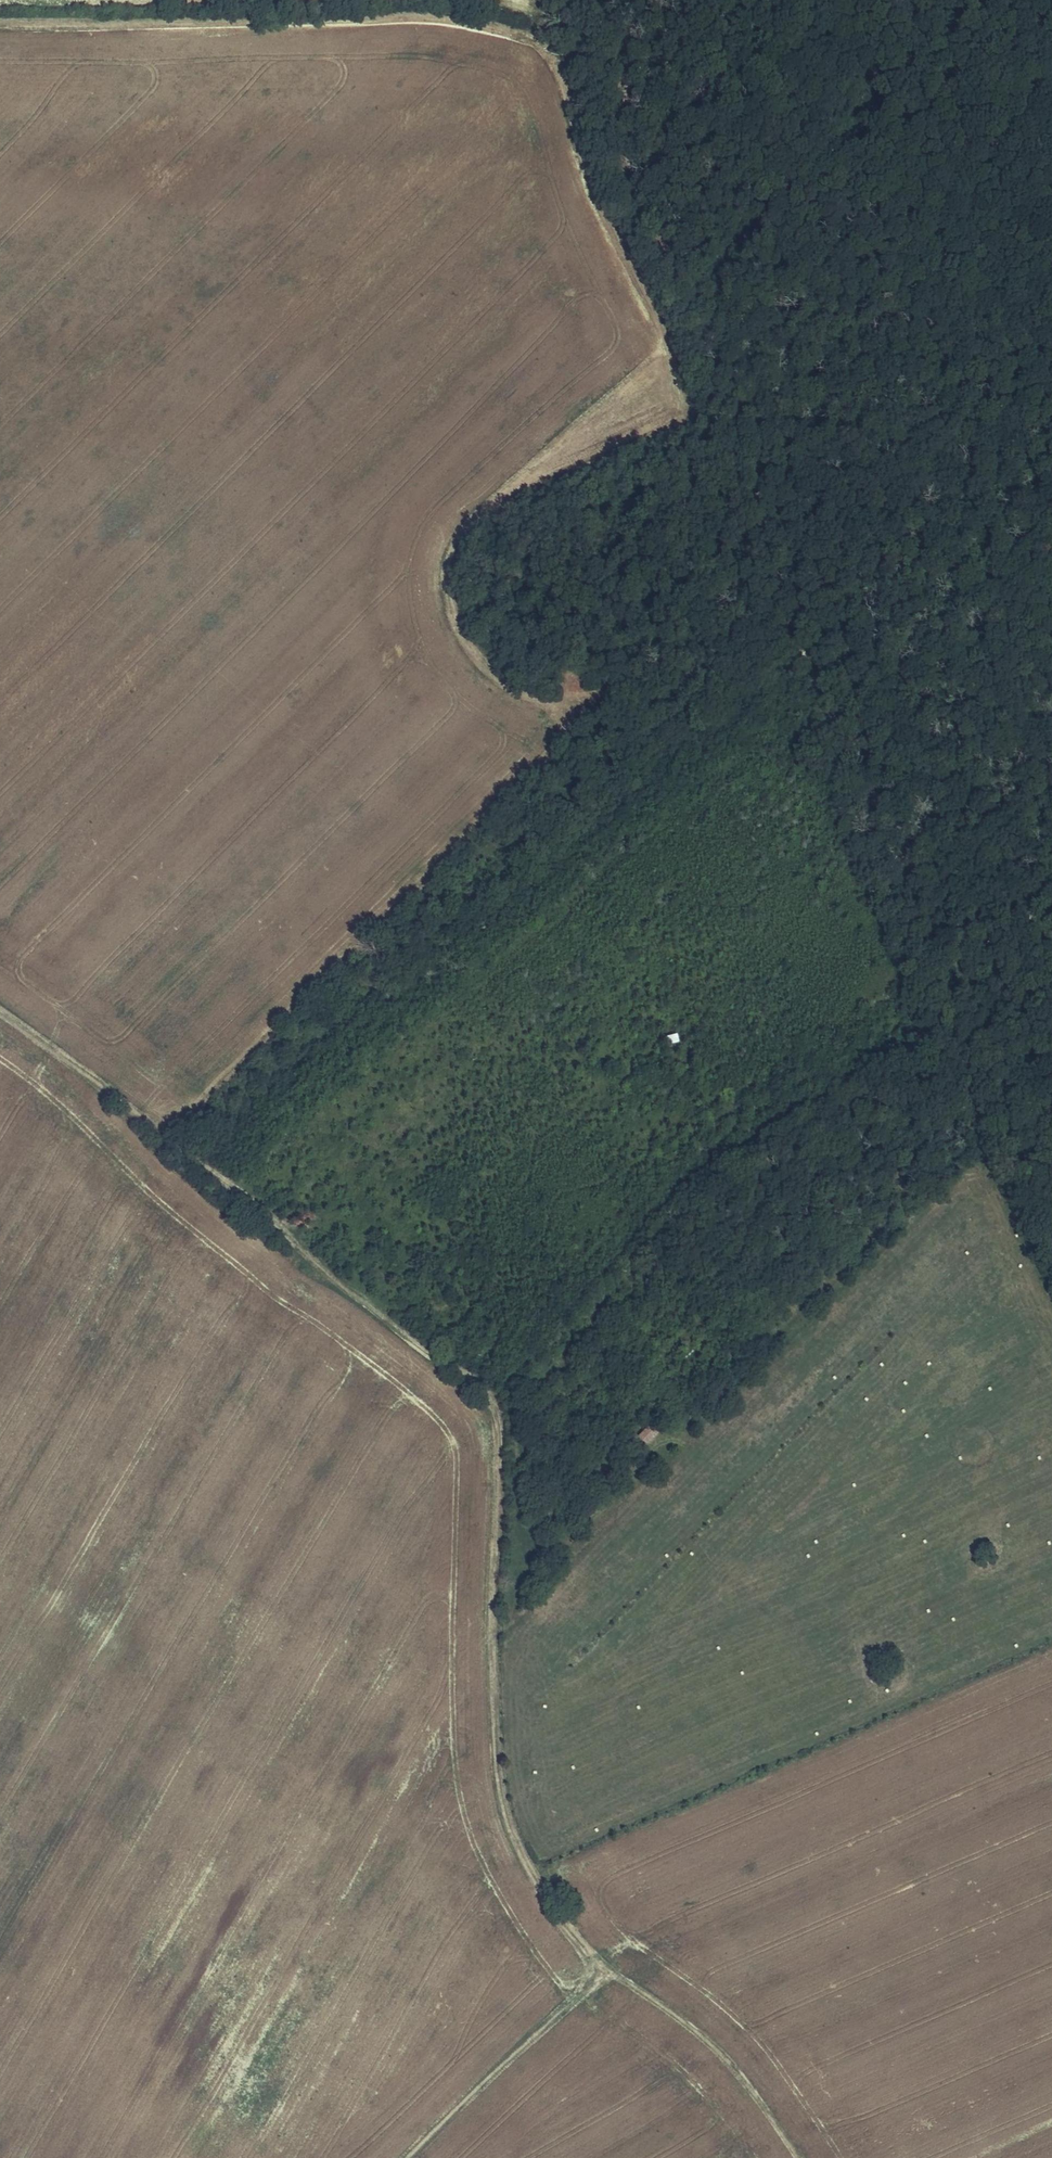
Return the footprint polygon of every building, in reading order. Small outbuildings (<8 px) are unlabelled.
[(678,1032),(666,1034),(668,1043),(680,1041),(678,1032)]
